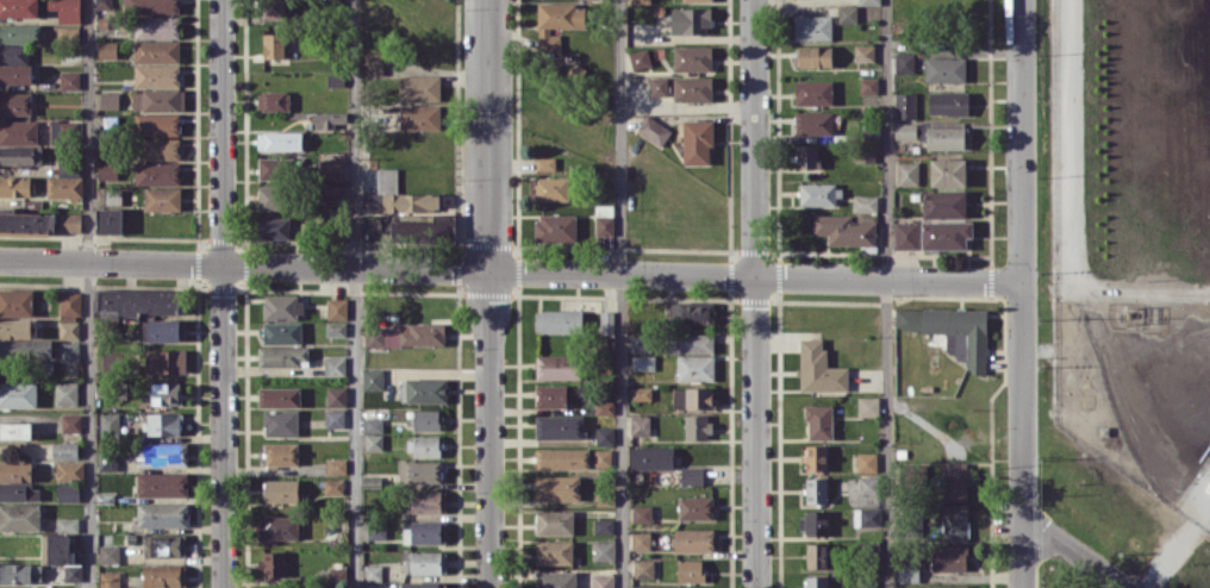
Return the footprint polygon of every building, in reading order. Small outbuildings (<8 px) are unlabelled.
[(39,17),(39,0),(0,0),(0,17),(39,17)] [(81,0),(48,0),(47,9),(59,9),(58,22),(80,23),(81,0)] [(111,10),(112,0),(96,0),(95,10),(111,10)] [(123,12),(179,13),(179,0),(123,0),(123,12)] [(263,19),(286,18),(286,0),(262,0),(263,19)] [(538,3),(538,49),(560,49),(561,34),(550,34),(551,27),(585,28),(585,3),(538,3)] [(857,23),(857,5),(838,5),(838,23),(857,23)] [(710,8),(672,8),(672,34),(710,34),(710,8)] [(179,38),(178,15),(134,16),(135,38),(179,38)] [(831,15),(794,16),(794,40),(831,40),(831,15)] [(40,43),(40,24),(0,24),(0,44),(40,43)] [(59,38),(79,39),(80,28),(59,27),(59,38)] [(263,33),(264,58),(285,57),(284,33),(263,33)] [(98,57),(117,58),(117,41),(99,40),(98,57)] [(179,41),(133,41),(134,63),(180,62),(179,41)] [(854,61),(875,61),(875,45),(854,44),(854,61)] [(0,45),(0,60),(28,60),(28,45),(0,45)] [(674,70),(712,71),(712,46),(674,46),(674,70)] [(799,67),(832,66),(832,46),(799,46),(799,67)] [(651,67),(648,49),(629,51),(631,69),(651,67)] [(914,53),(895,52),(895,73),(914,73),(914,53)] [(365,53),(365,75),(384,76),(384,54),(365,53)] [(925,58),(926,83),(966,82),(966,57),(925,58)] [(31,83),(31,64),(0,64),(0,83),(31,83)] [(134,65),(135,87),(179,86),(179,64),(134,65)] [(60,89),(80,89),(80,71),(60,71),(60,89)] [(440,75),(399,75),(399,101),(440,100),(440,75)] [(712,77),(674,76),(674,101),(712,101),(712,77)] [(667,77),(650,77),(650,96),(667,95),(667,77)] [(877,77),(859,77),(860,94),(878,93),(877,77)] [(832,80),(795,81),(796,105),(833,105),(832,80)] [(142,111),(183,111),(183,89),(143,88),(142,111)] [(289,90),(257,91),(258,111),(290,110),(289,90)] [(100,109),(119,109),(119,91),(100,91),(100,109)] [(0,92),(0,115),(31,114),(31,92),(0,92)] [(969,92),(929,92),(929,114),(969,115),(969,92)] [(916,93),(895,93),(895,118),(916,118),(916,93)] [(440,104),(400,105),(400,130),(440,130),(440,104)] [(833,134),(832,111),(796,111),(796,135),(833,134)] [(315,129),(334,128),(334,122),(347,122),(347,112),(315,112),(315,129)] [(180,114),(135,114),(135,135),(180,136),(180,114)] [(662,146),(672,129),(646,115),(636,132),(662,146)] [(77,140),(77,119),(49,119),(49,141),(77,140)] [(711,119),(683,120),(684,164),(712,164),(711,119)] [(0,120),(0,144),(37,144),(37,120),(0,120)] [(916,123),(895,123),(895,138),(916,138),(916,123)] [(862,124),(862,141),(881,141),(881,124),(862,124)] [(927,149),(965,149),(965,127),(927,127),(927,149)] [(303,149),(302,131),(257,132),(258,150),(303,149)] [(143,159),(180,160),(180,138),(144,138),(143,159)] [(42,165),(42,146),(0,145),(0,164),(42,165)] [(797,169),(818,168),(817,145),(797,145),(797,169)] [(259,179),(292,179),(291,169),(303,169),(303,157),(259,158),(259,179)] [(555,170),(555,157),(536,157),(536,170),(555,170)] [(343,158),(318,159),(318,181),(343,180),(343,158)] [(966,186),(966,159),(931,158),(930,185),(966,186)] [(58,159),(58,176),(81,175),(81,165),(71,165),(71,159),(58,159)] [(897,185),(919,185),(918,161),(896,162),(897,185)] [(180,162),(135,163),(135,185),(180,184),(180,162)] [(98,180),(118,180),(117,163),(98,163),(98,180)] [(439,193),(398,194),(398,168),(377,168),(377,193),(362,193),(362,212),(440,211),(439,193)] [(31,176),(0,176),(0,196),(31,197),(31,176)] [(84,198),(83,176),(47,177),(47,199),(84,198)] [(535,201),(570,201),(571,177),(535,177),(535,201)] [(323,203),(341,203),(341,185),(324,184),(323,203)] [(839,206),(839,184),(800,184),(800,205),(839,206)] [(259,186),(258,209),(284,210),(285,187),(259,186)] [(181,188),(145,187),(144,210),(181,211),(181,188)] [(923,217),(966,218),(966,191),(923,191),(923,217)] [(852,211),(877,212),(878,196),(853,195),(852,211)] [(121,233),(121,208),(97,208),(97,233),(121,233)] [(56,213),(0,212),(0,233),(55,235),(56,213)] [(81,232),(81,212),(60,213),(60,232),(81,232)] [(577,241),(576,213),(535,215),(536,242),(577,241)] [(813,235),(828,234),(828,246),(876,245),(876,213),(857,213),(857,215),(812,216),(813,235)] [(454,215),(434,215),(434,222),(391,222),(391,238),(455,237),(454,215)] [(289,218),(258,217),(258,238),(289,239),(289,218)] [(894,221),(895,249),(918,249),(918,221),(894,221)] [(972,221),(922,222),(922,249),(966,249),(966,237),(973,237),(972,221)] [(32,289),(0,288),(0,315),(31,316),(32,289)] [(98,315),(178,315),(178,290),(99,289),(98,315)] [(59,314),(81,314),(81,292),(60,291),(59,314)] [(264,320),(300,319),(300,294),(263,294),(264,320)] [(347,298),(327,298),(327,320),(347,320),(347,298)] [(665,301),(664,322),(713,323),(713,302),(665,301)] [(987,309),(896,307),(896,331),(946,331),(946,353),(957,353),(956,360),(966,360),(966,372),(986,373),(987,309)] [(582,310),(536,310),(536,333),(582,332),(582,310)] [(613,311),(601,311),(601,332),(614,332),(613,311)] [(37,337),(37,319),(0,319),(0,337),(37,337)] [(143,342),(185,341),(185,319),(143,319),(143,342)] [(59,338),(79,338),(79,321),(59,322),(59,338)] [(302,344),(302,322),(264,321),(263,343),(302,344)] [(345,336),(346,323),(327,322),(326,336),(345,336)] [(365,325),(365,346),(444,346),(445,325),(365,325)] [(713,332),(665,334),(666,353),(714,352),(713,332)] [(651,335),(631,335),(631,352),(651,352),(651,335)] [(0,339),(0,359),(51,359),(51,339),(0,339)] [(800,390),(848,390),(848,367),(827,367),(827,349),(822,349),(822,339),(800,339),(800,390)] [(59,359),(79,360),(79,342),(60,342),(59,359)] [(258,366),(300,366),(300,359),(308,359),(309,347),(259,346),(258,366)] [(186,349),(146,350),(146,373),(186,372),(186,349)] [(103,352),(102,373),(118,373),(119,353),(103,352)] [(579,378),(579,354),(536,355),(536,379),(579,378)] [(654,355),(632,355),(633,370),(655,369),(654,355)] [(677,355),(677,380),(714,381),(714,355),(677,355)] [(346,356),(324,357),(324,376),(346,376),(346,356)] [(363,390),(383,390),(382,368),(363,369),(363,390)] [(446,378),(401,378),(402,403),(447,402),(446,378)] [(37,382),(0,381),(0,407),(37,407),(37,382)] [(55,404),(77,405),(78,382),(55,381),(55,404)] [(151,404),(179,405),(180,382),(152,382),(151,404)] [(566,384),(536,385),(536,407),(567,407),(566,384)] [(326,387),(326,406),(347,406),(346,386),(326,387)] [(300,407),(300,387),(259,388),(259,407),(300,407)] [(632,400),(652,400),(651,387),(632,387),(632,400)] [(673,408),(712,409),(713,388),(673,387),(673,408)] [(858,416),(880,416),(880,397),(858,397),(858,416)] [(596,413),(614,414),(614,401),(597,401),(596,413)] [(832,439),(832,405),(806,405),(807,439),(832,439)] [(298,436),(298,409),(263,409),(264,436),(298,436)] [(439,409),(414,409),(413,429),(439,430),(439,409)] [(325,427),(345,427),(345,410),(325,410),(325,427)] [(119,412),(100,412),(100,437),(119,437),(119,412)] [(180,412),(148,413),(148,435),(180,435),(180,412)] [(81,414),(62,413),(62,431),(81,432),(81,414)] [(536,439),(583,438),(583,415),(536,415),(536,439)] [(685,440),(710,440),(710,415),(685,415),(685,440)] [(650,435),(650,416),(630,416),(631,435),(650,435)] [(383,450),(383,418),(365,418),(365,450),(383,450)] [(0,421),(0,438),(31,439),(32,422),(0,421)] [(614,427),(596,427),(596,445),(613,445),(614,427)] [(410,456),(440,456),(439,436),(410,436),(410,456)] [(78,458),(78,441),(52,442),(53,459),(78,458)] [(187,466),(187,443),(142,442),(141,465),(187,466)] [(298,443),(266,442),(265,464),(297,465),(298,443)] [(828,470),(827,445),(804,446),(805,471),(828,470)] [(630,469),(673,469),(673,447),(630,447),(630,469)] [(589,448),(536,448),(536,468),(589,469),(589,448)] [(99,471),(117,470),(117,450),(98,451),(99,471)] [(877,452),(858,452),(858,472),(877,472),(877,452)] [(347,459),(327,459),(326,474),(346,474),(347,459)] [(56,461),(57,481),(83,481),(83,461),(56,461)] [(441,461),(399,461),(400,483),(441,483),(441,461)] [(31,482),(32,462),(0,462),(0,481),(31,482)] [(967,500),(967,462),(942,462),(943,500),(967,500)] [(681,484),(703,484),(703,466),(681,467),(681,484)] [(187,472),(136,473),(137,497),(188,496),(187,472)] [(580,476),(536,475),(535,499),(579,501),(580,476)] [(860,477),(859,494),(878,494),(879,477),(860,477)] [(325,479),(325,494),(344,493),(343,478),(325,479)] [(827,478),(805,478),(806,503),(827,503),(827,478)] [(298,479),(265,480),(265,502),(299,502),(298,479)] [(0,484),(0,500),(39,499),(38,483),(0,484)] [(58,501),(80,501),(79,483),(57,484),(58,501)] [(446,491),(408,491),(408,512),(446,512),(446,491)] [(713,496),(679,496),(678,519),(713,520),(713,496)] [(40,529),(40,503),(0,504),(0,531),(40,529)] [(137,527),(188,527),(188,503),(137,503),(137,527)] [(967,503),(942,503),(943,541),(968,541),(967,503)] [(651,505),(632,505),(632,523),(652,523),(651,505)] [(880,526),(880,507),(854,509),(854,518),(859,517),(860,527),(880,526)] [(573,510),(536,510),(536,534),(573,534),(573,510)] [(801,513),(802,535),(828,535),(827,512),(801,513)] [(265,539),(298,538),(298,515),(265,516),(265,539)] [(78,518),(56,518),(57,532),(79,531),(78,518)] [(612,519),(593,519),(593,534),(613,534),(612,519)] [(386,540),(385,520),(367,520),(367,540),(386,540)] [(403,543),(446,543),(446,522),(403,522),(403,543)] [(713,528),(675,529),(676,552),(714,551),(713,528)] [(650,550),(650,531),(632,531),(632,550),(650,550)] [(43,564),(64,564),(64,581),(82,580),(81,552),(70,553),(69,533),(42,534),(43,564)] [(145,557),(186,556),(185,534),(144,536),(145,557)] [(573,541),(536,540),(536,564),(573,564),(573,541)] [(593,561),(615,561),(614,541),(593,542),(593,561)] [(806,544),(806,568),(827,568),(827,543),(806,544)] [(120,563),(119,544),(99,545),(100,564),(120,563)] [(966,571),(967,545),(932,544),(931,570),(966,571)] [(283,551),(261,551),(261,576),(284,576),(283,551)] [(402,552),(403,574),(446,573),(445,551),(402,552)] [(634,577),(654,577),(654,560),(634,559),(634,577)] [(704,559),(678,560),(678,582),(704,581),(704,559)] [(41,564),(0,563),(0,583),(41,583),(41,564)] [(897,582),(919,582),(919,563),(897,563),(897,582)] [(144,587),(186,587),(185,564),(143,565),(144,587)] [(364,581),(381,581),(381,565),(364,565),(364,581)] [(120,571),(100,571),(100,587),(120,587),(120,571)] [(575,571),(536,571),(536,587),(576,587),(575,571)] [(614,574),(592,573),(591,587),(613,587),(614,574)] [(827,575),(805,576),(805,587),(827,587),(827,575)]
